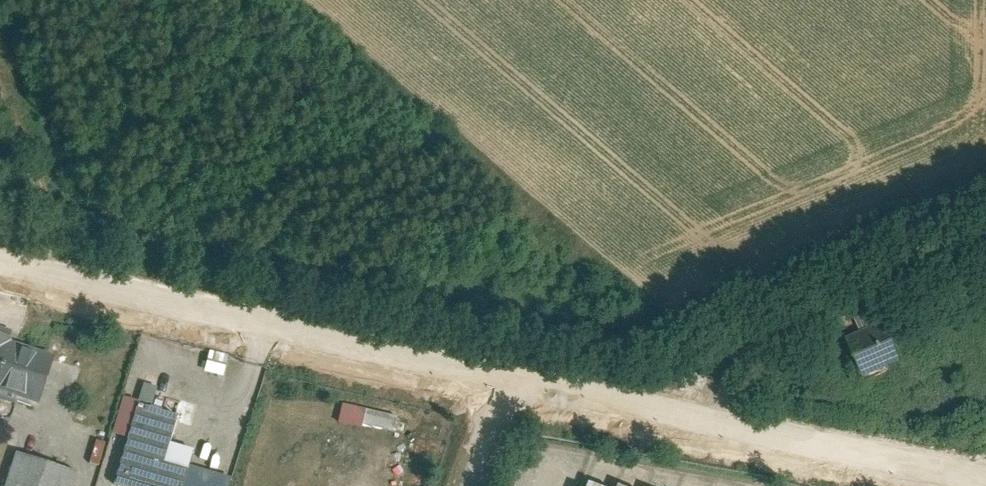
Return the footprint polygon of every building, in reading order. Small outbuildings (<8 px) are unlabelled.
[(903,357),(884,318),(846,336),(865,375),(903,357)] [(0,337),(0,401),(31,411),(49,351),(0,337)] [(342,404),(338,421),(360,426),(364,409),(342,404)] [(185,471),(159,463),(173,416),(134,405),(110,485),(112,485),(180,485),(185,471)] [(74,474),(18,459),(8,485),(71,485),(74,474)] [(670,478),(644,470),(643,473),(615,465),(612,474),(584,466),(578,485),(667,485),(670,478)] [(674,485),(700,485),(701,484),(677,476),(674,485)]
